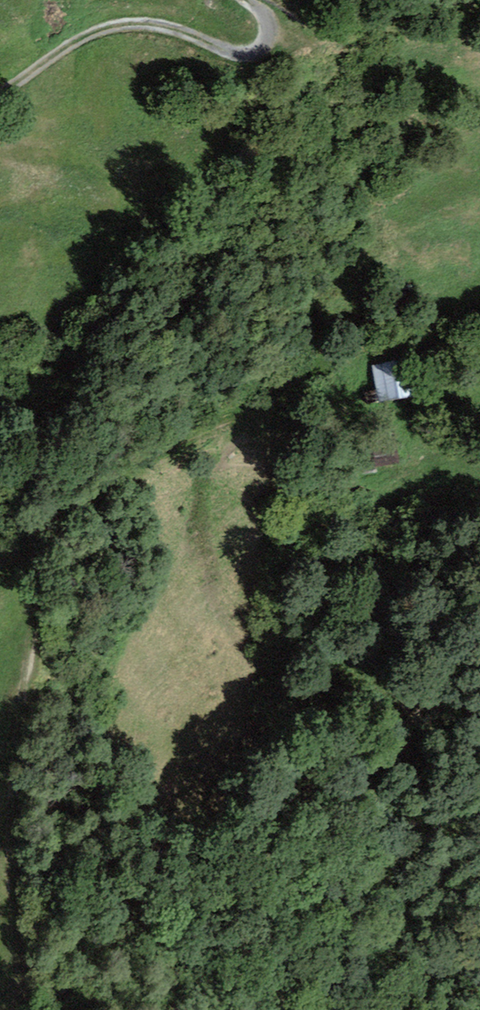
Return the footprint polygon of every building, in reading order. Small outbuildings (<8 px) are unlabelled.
[(405,360),(372,365),(378,403),(411,398),(405,360)]
